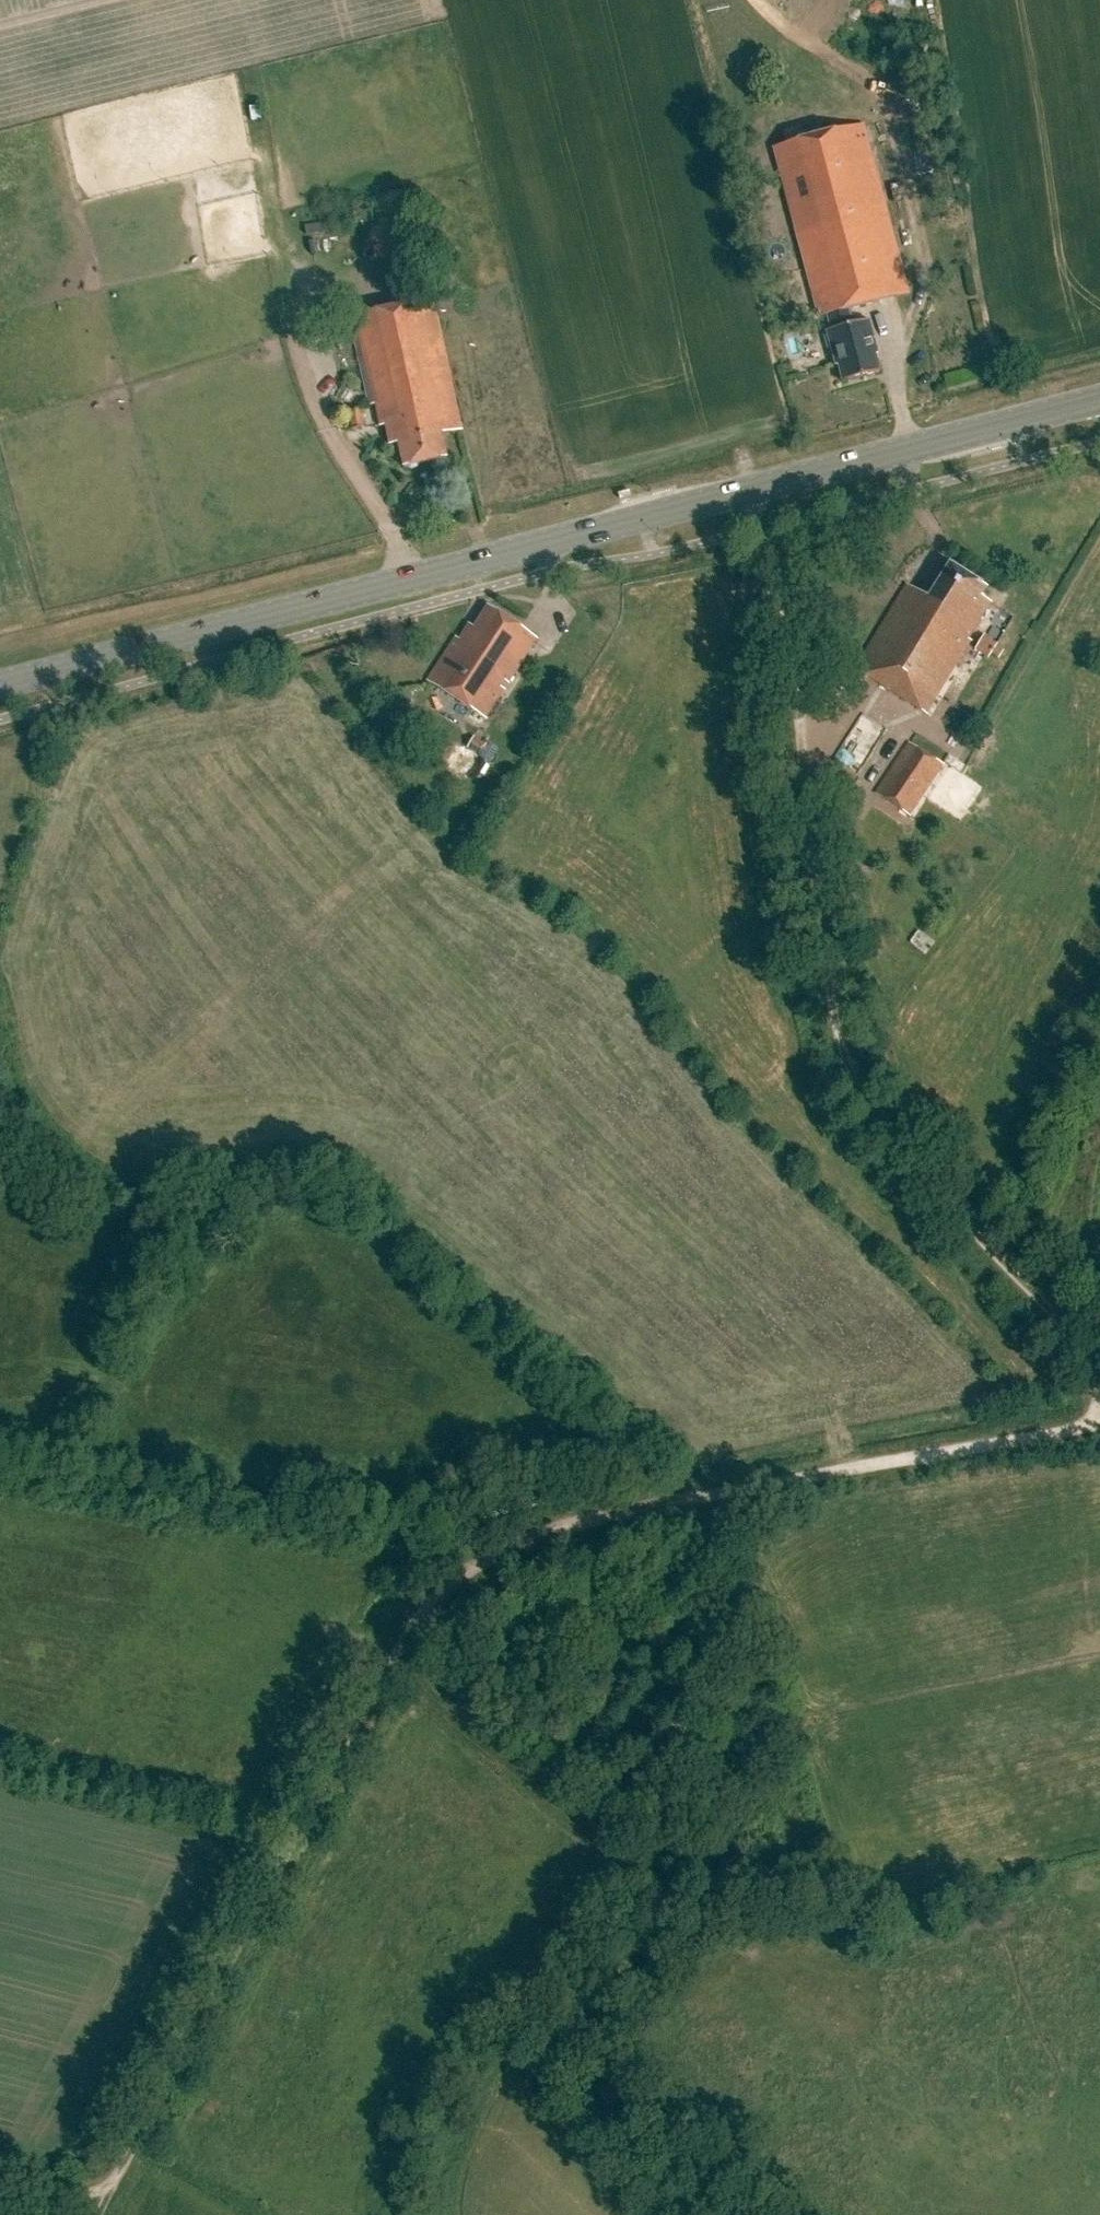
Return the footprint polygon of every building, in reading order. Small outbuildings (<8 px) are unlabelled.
[(844,383),(877,374),(870,356),(875,354),(866,321),(855,324),(854,320),(851,321),(848,311),(910,294),(864,123),(772,148),(818,319),(828,316),(832,331),(827,333),(832,353),(838,351),(841,362),(838,363),(844,383)] [(306,236),(328,233),(327,223),(304,227),(306,236)] [(443,434),(463,429),(435,299),(351,315),(372,416),(379,415),(381,426),(387,425),(391,445),(399,443),(405,467),(448,458),(443,434)] [(797,331),(786,334),(790,348),(801,345),(797,331)] [(349,415),(352,431),(364,428),(361,413),(349,415)] [(855,669),(927,714),(971,641),(969,639),(991,602),(981,596),(987,587),(950,564),(929,597),(907,583),(855,669)] [(487,718),(539,637),(489,605),(469,636),(464,633),(461,639),(457,636),(428,680),(487,718)] [(997,644),(984,635),(975,650),(988,659),(991,654),(998,658),(1003,651),(996,646),(997,644)] [(467,748),(480,756),(486,745),(474,737),(467,748)] [(485,759),(489,763),(498,749),(488,743),(480,757),(484,760),(485,759)] [(945,766),(908,743),(875,794),(912,817),(945,766)]
